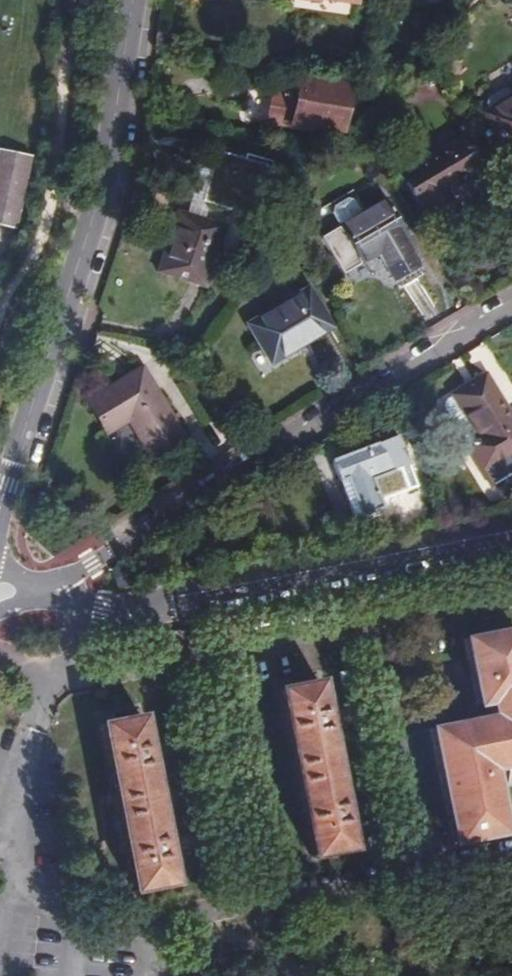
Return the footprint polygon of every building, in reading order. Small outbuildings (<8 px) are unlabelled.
[(338,102),(341,88),(292,79),(289,94),(288,100),(249,93),(242,125),(299,136),(300,130),(332,136),(338,102)] [(481,115),(508,157),(511,155),(511,96),(481,115)] [(455,143),(400,175),(426,218),(446,205),(440,195),(475,174),(455,143)] [(0,154),(0,228),(12,231),(27,160),(0,154)] [(207,209),(251,219),(263,170),(270,172),(272,165),(237,157),(235,165),(215,160),(214,167),(196,163),(187,204),(189,205),(207,209)] [(379,202),(317,239),(337,273),(373,253),(390,282),(415,267),(379,202)] [(202,224),(207,209),(189,205),(184,219),(202,224)] [(217,229),(202,224),(184,219),(170,214),(150,274),(196,289),(217,229)] [(0,228),(0,248),(8,250),(12,231),(0,228)] [(301,285),(240,320),(267,363),(294,345),(292,341),(322,322),(301,285)] [(77,404),(95,430),(114,417),(119,423),(143,458),(175,436),(129,369),(77,404)] [(449,392),(475,434),(462,443),(479,466),(511,446),(511,423),(482,372),(449,392)] [(114,417),(95,430),(99,436),(119,423),(114,417)] [(390,480),(391,483),(414,478),(411,462),(404,464),(396,438),(376,445),(374,441),(326,458),(334,479),(341,477),(354,512),(375,504),(369,487),(390,480)] [(347,514),(354,512),(341,477),(334,479),(347,514)] [(425,729),(446,841),(493,832),(483,770),(511,764),(511,713),(510,713),(507,700),(511,699),(511,665),(505,633),(458,642),(471,707),(484,705),(487,718),(425,729)] [(311,680),(272,688),(305,855),(343,847),(335,808),(317,712),(311,680)] [(135,715),(94,721),(126,891),(167,882),(159,839),(142,748),(135,715)]
